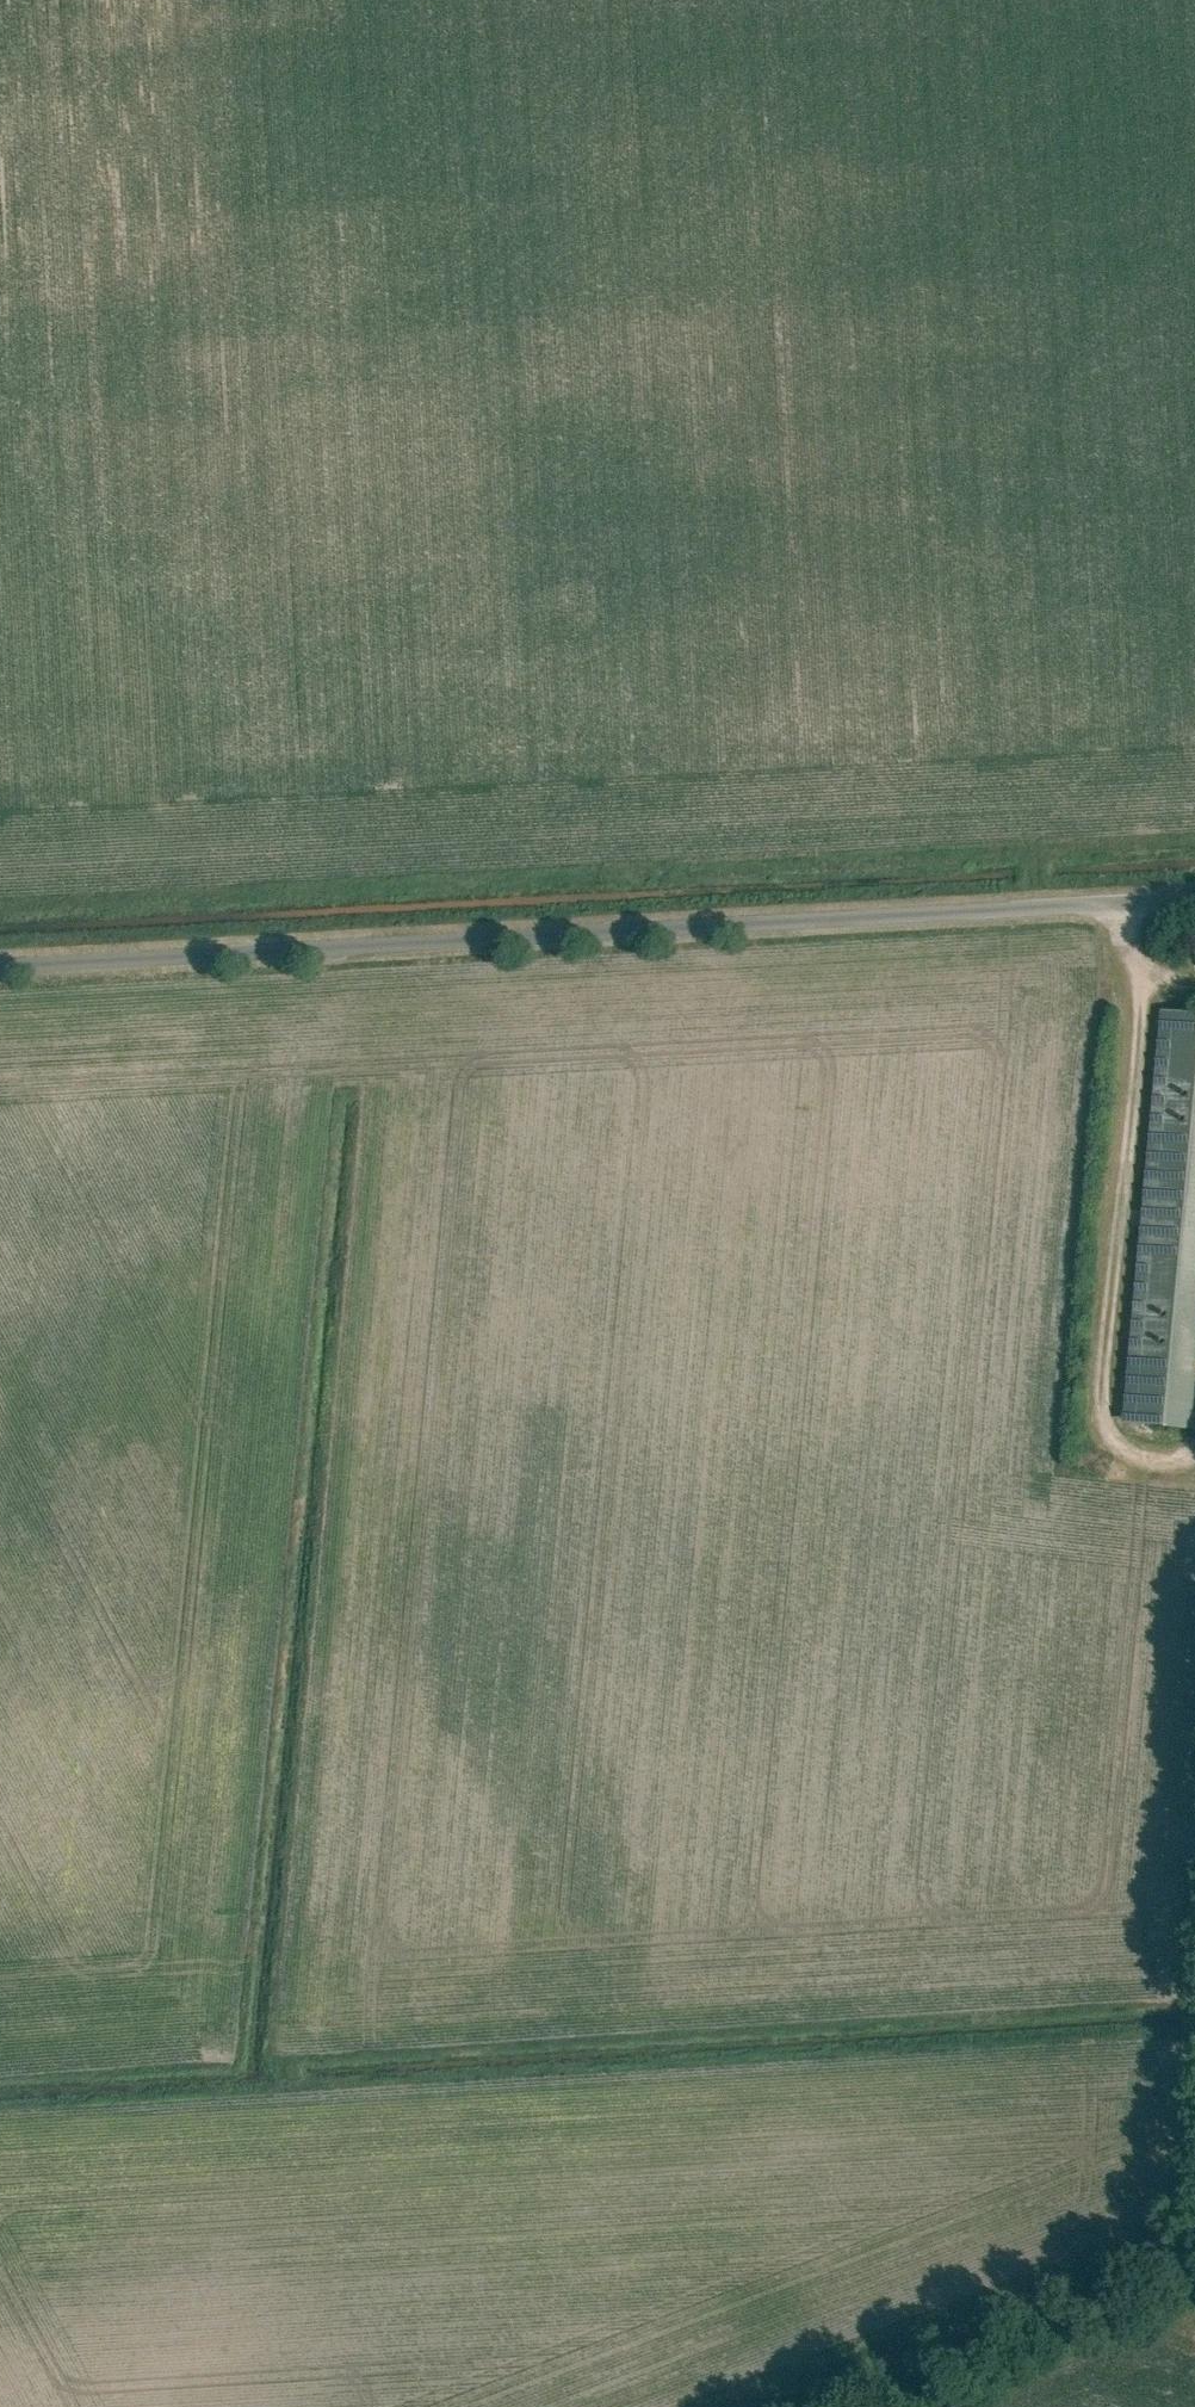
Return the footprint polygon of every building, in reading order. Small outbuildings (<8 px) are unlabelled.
[(1162,1013),(1124,1427),(1194,1434),(1194,1016),(1162,1013)]
